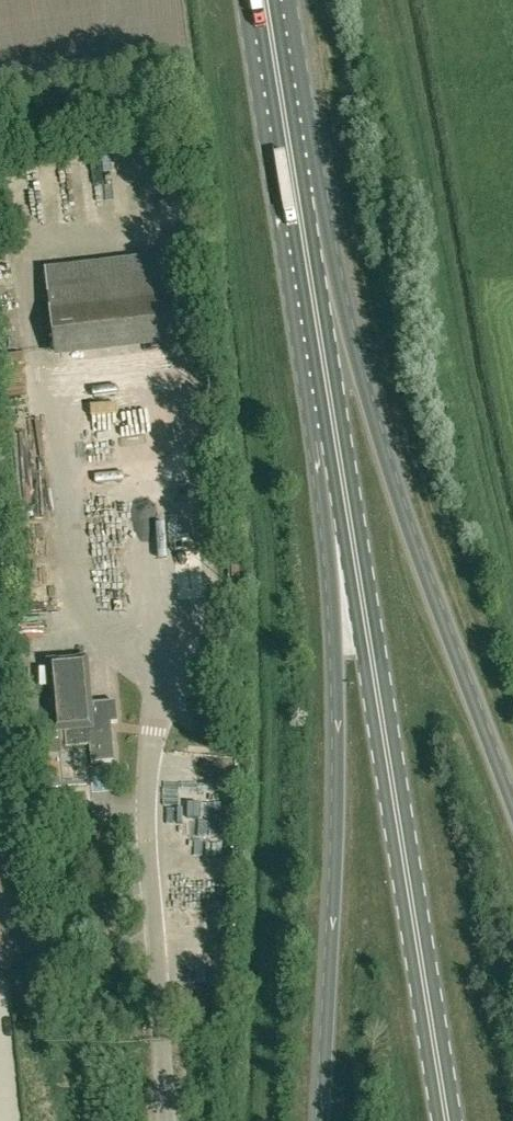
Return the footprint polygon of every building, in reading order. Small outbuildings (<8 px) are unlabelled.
[(17,177),(41,165),(34,152),(10,164),(17,177)] [(167,259),(45,273),(54,351),(176,338),(167,259)] [(26,657),(44,650),(39,637),(21,644),(26,657)] [(84,663),(52,665),(58,728),(64,728),(66,749),(72,748),(90,747),(91,764),(115,761),(111,723),(118,723),(116,702),(87,704),(84,663)] [(58,728),(29,731),(31,757),(47,755),(50,783),(88,779),(86,752),(72,753),(72,748),(66,749),(64,728),(58,728)]
